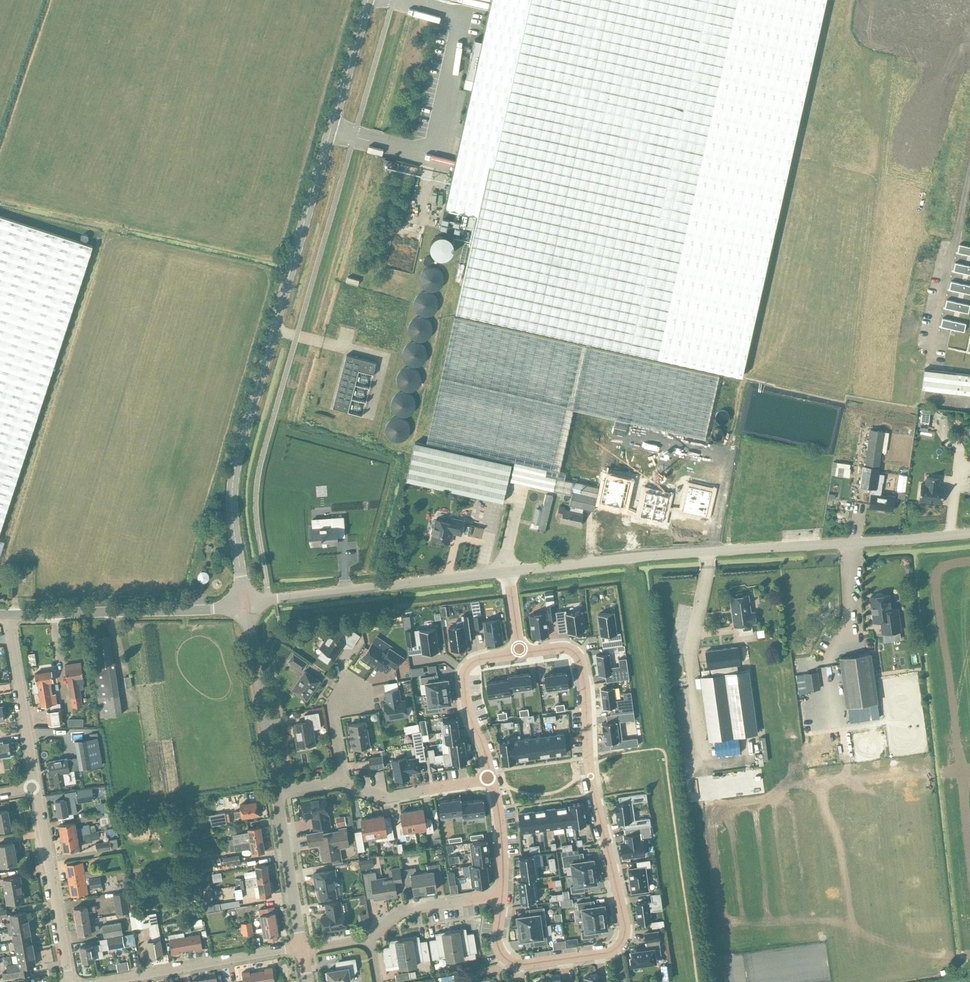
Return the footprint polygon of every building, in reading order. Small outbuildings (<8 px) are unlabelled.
[(441,229),(463,234),(468,212),(478,214),(488,170),(493,170),(533,0),(494,0),(484,45),(476,43),(467,80),(475,82),(446,207),(441,229)] [(455,315),(744,379),(745,372),(779,214),(825,0),(533,0),(493,170),(488,170),(478,214),(477,219),(455,315)] [(441,20),(442,15),(418,8),(417,14),(441,20)] [(93,246),(0,216),(0,532),(93,246)] [(969,257),(969,248),(960,246),(959,254),(969,257)] [(969,276),(969,268),(956,264),(954,272),(969,276)] [(969,295),(969,287),(952,283),(950,291),(969,295)] [(969,315),(969,313),(969,306),(948,301),(946,309),(969,315)] [(454,318),(427,442),(516,462),(511,480),(572,494),(569,506),(571,506),(570,510),(564,509),(564,508),(559,506),(557,515),(562,517),(561,522),(580,526),(583,513),(582,513),(583,508),(594,511),(599,486),(564,479),(566,473),(560,472),(574,410),(705,439),(719,375),(454,318)] [(965,332),(967,325),(943,319),(942,327),(965,332)] [(355,383),(359,369),(374,373),(376,362),(347,355),(333,408),(348,411),(351,397),(355,383)] [(969,394),(969,374),(924,369),(922,389),(969,394)] [(929,423),(930,410),(921,409),(920,422),(929,423)] [(870,508),(892,511),(894,497),(881,495),(882,482),(883,482),(884,474),(879,473),(884,431),(870,429),(865,466),(863,466),(859,487),(871,489),(870,495),(871,495),(870,508)] [(406,480),(503,502),(512,464),(415,442),(406,480)] [(834,475),(852,476),(853,462),(835,461),(834,475)] [(607,475),(601,501),(613,503),(624,505),(629,480),(619,478),(607,475)] [(918,500),(941,503),(943,486),(938,486),(939,478),(926,477),(925,484),(920,484),(918,500)] [(688,486),(683,511),(695,514),(705,516),(711,491),(700,488),(688,486)] [(645,490),(640,516),(652,518),(662,521),(668,495),(657,493),(645,490)] [(537,529),(545,531),(553,496),(546,494),(542,510),(536,509),(533,523),(538,525),(537,529)] [(331,525),(310,526),(311,543),(336,542),(336,535),(344,535),(343,516),(331,516),(331,525)] [(461,535),(464,520),(452,518),(451,523),(436,519),(434,527),(432,528),(431,534),(432,535),(431,539),(449,543),(452,533),(461,535)] [(749,595),(744,596),(742,594),(736,595),(735,597),(731,598),(734,626),(737,625),(739,635),(753,634),(751,623),(756,623),(754,612),(751,612),(749,595)] [(888,594),(884,595),(882,594),(877,594),(876,596),(871,597),(874,622),(888,620),(889,625),(882,626),(883,633),(901,631),(898,609),(891,610),(888,594)] [(554,605),(546,606),(547,615),(555,614),(554,605)] [(583,633),(584,631),(585,631),(582,611),(567,613),(566,610),(556,612),(557,623),(567,622),(569,633),(576,632),(577,633),(583,633)] [(617,634),(614,612),(598,614),(602,636),(617,634)] [(546,613),(529,615),(532,638),(549,636),(546,613)] [(458,627),(449,628),(452,650),(467,647),(466,639),(476,638),(473,614),(461,616),(461,620),(457,621),(458,627)] [(411,615),(405,616),(407,626),(413,625),(411,615)] [(475,629),(483,628),(481,615),(473,616),(475,629)] [(500,619),(484,621),(487,645),(503,642),(500,619)] [(323,650),(318,657),(328,663),(333,656),(336,658),(346,643),(352,648),(361,636),(347,626),(343,632),(335,627),(325,641),(323,640),(319,645),(321,646),(320,648),(323,650)] [(439,648),(438,648),(435,628),(422,629),(422,628),(414,629),(405,630),(407,645),(416,643),(421,642),(423,654),(433,652),(433,653),(440,652),(439,648)] [(93,665),(101,717),(123,714),(115,663),(113,662),(110,637),(96,639),(99,664),(93,665)] [(363,657),(382,670),(387,663),(396,668),(403,657),(390,648),(388,652),(373,642),(363,657)] [(699,677),(708,741),(758,734),(749,670),(738,671),(737,664),(740,663),(737,647),(706,652),(708,668),(711,667),(712,675),(699,677)] [(626,658),(619,659),(620,666),(611,667),(609,653),(597,655),(599,676),(605,675),(606,682),(629,679),(626,658)] [(302,670),(307,663),(294,654),(289,661),(302,670)] [(840,658),(847,707),(878,702),(871,654),(840,658)] [(81,663),(65,665),(67,680),(68,679),(72,707),(82,706),(79,682),(84,682),(83,677),(81,663)] [(37,683),(33,684),(34,692),(39,691),(42,706),(50,705),(53,721),(64,719),(61,703),(57,704),(56,694),(51,695),(49,682),(53,682),(52,671),(35,673),(37,683)] [(307,700),(320,681),(305,671),(292,690),(307,700)] [(804,673),(806,691),(821,689),(818,671),(804,673)] [(566,673),(555,675),(558,693),(569,691),(566,673)] [(531,674),(520,676),(522,693),(533,692),(531,674)] [(450,686),(450,680),(448,681),(447,679),(435,681),(434,675),(421,677),(422,684),(426,683),(427,694),(449,691),(448,687),(450,686)] [(555,675),(544,677),(547,694),(558,693),(555,675)] [(520,676),(508,677),(509,681),(511,695),(522,693),(520,676)] [(509,681),(498,682),(501,700),(512,699),(511,695),(509,681)] [(498,682),(487,684),(489,701),(501,700),(498,682)] [(614,687),(602,689),(604,709),(610,708),(611,716),(634,713),(631,692),(624,693),(625,700),(616,701),(614,687)] [(384,704),(387,719),(408,716),(406,700),(401,701),(399,689),(386,691),(388,703),(384,704)] [(425,706),(426,713),(439,711),(438,705),(451,703),(451,701),(453,701),(452,695),(450,696),(449,691),(427,694),(429,705),(425,706)] [(298,747),(301,750),(306,749),(307,745),(316,744),(313,729),(322,728),(319,712),(305,715),(306,722),(296,723),(297,731),(296,731),(298,747)] [(608,723),(602,724),(604,733),(604,734),(604,733),(621,731),(620,722),(635,720),(634,713),(611,716),(607,716),(608,723)] [(441,721),(442,732),(459,730),(457,718),(441,721)] [(354,749),(370,746),(366,722),(349,724),(354,749)] [(442,732),(444,743),(448,743),(448,742),(460,740),(459,730),(442,732)] [(621,731),(604,733),(604,734),(605,743),(610,742),(611,749),(638,745),(637,738),(623,740),(621,731)] [(564,734),(553,735),(556,754),(567,752),(564,734)] [(553,735),(542,737),(545,756),(556,754),(553,735)] [(54,774),(56,786),(65,784),(65,782),(67,782),(65,772),(70,771),(70,770),(81,769),(81,768),(101,765),(97,737),(76,740),(79,757),(68,759),(48,762),(51,775),(54,774)] [(542,737),(532,738),(534,757),(545,756),(542,737)] [(532,738),(521,740),(524,758),(534,757),(532,738)] [(460,740),(448,742),(448,743),(449,753),(466,751),(464,739),(460,740)] [(510,740),(499,742),(502,763),(513,762),(510,740)] [(513,740),(510,740),(513,762),(516,762),(516,760),(524,758),(521,740),(513,741),(513,740)] [(3,755),(11,754),(9,742),(0,743),(0,754),(2,754),(3,755)] [(369,758),(371,768),(387,765),(384,750),(380,750),(381,756),(369,758)] [(467,762),(466,751),(449,753),(443,754),(445,765),(451,764),(454,764),(454,766),(460,765),(460,763),(467,762)] [(392,760),(396,780),(410,777),(409,771),(412,771),(412,773),(421,771),(418,757),(406,760),(406,758),(392,760)] [(55,802),(58,816),(69,814),(73,813),(71,803),(78,802),(78,803),(95,800),(92,788),(64,793),(65,800),(55,802)] [(616,813),(634,811),(633,802),(647,800),(646,793),(619,797),(620,803),(615,804),(616,814),(617,814),(616,813)] [(312,816),(315,829),(330,826),(325,797),(302,801),(305,817),(312,816)] [(461,798),(450,799),(452,817),(463,816),(463,815),(461,802),(462,802),(461,798)] [(450,799),(439,801),(441,819),(452,817),(450,799)] [(484,799),(472,800),(475,818),(486,816),(484,799)] [(462,802),(461,802),(463,815),(463,816),(463,820),(475,818),(472,800),(462,802)] [(242,817),(242,818),(259,815),(257,802),(240,805),(241,811),(234,812),(235,818),(242,817)] [(572,804),(575,826),(586,824),(583,802),(572,804)] [(562,807),(564,826),(572,825),(572,826),(575,826),(572,804),(569,804),(569,806),(562,807)] [(551,809),(554,828),(564,826),(562,807),(551,809)] [(426,828),(427,833),(434,832),(432,819),(425,820),(423,808),(412,810),(415,830),(426,828)] [(540,810),(543,829),(554,828),(551,809),(540,810)] [(11,828),(8,810),(0,811),(0,830),(11,828)] [(409,831),(415,830),(412,810),(401,812),(403,824),(396,825),(399,838),(399,839),(406,837),(408,836),(409,834),(409,831)] [(530,812),(532,831),(543,829),(540,810),(530,812)] [(211,825),(226,823),(225,811),(209,814),(211,825)] [(635,820),(634,811),(616,813),(617,814),(618,823),(623,822),(624,829),(651,825),(650,818),(635,820)] [(518,813),(521,832),(532,831),(530,812),(518,813)] [(382,835),(383,840),(395,838),(392,825),(386,827),(384,815),(373,817),(376,836),(382,835)] [(345,816),(335,818),(337,826),(346,825),(345,816)] [(362,819),(365,838),(376,836),(373,817),(362,819)] [(59,825),(62,838),(96,832),(95,825),(89,826),(89,824),(83,825),(83,828),(76,829),(75,822),(59,825)] [(228,840),(229,845),(263,839),(261,826),(248,828),(249,831),(232,834),(233,839),(228,840)] [(332,858),(333,863),(343,861),(340,847),(349,846),(346,827),(340,828),(340,830),(323,833),(323,831),(307,834),(309,846),(320,844),(322,854),(320,856),(321,859),(324,861),(327,860),(328,859),(332,858)] [(62,838),(64,851),(79,848),(78,840),(85,839),(86,842),(92,841),(91,839),(100,838),(99,831),(96,832),(62,838)] [(364,850),(361,831),(355,832),(358,851),(364,850)] [(621,842),(621,843),(622,847),(623,857),(645,854),(643,839),(641,839),(640,833),(624,835),(625,842),(622,842),(621,842)] [(96,844),(97,850),(117,846),(116,839),(109,840),(110,842),(96,844)] [(263,839),(229,845),(230,851),(235,850),(235,851),(251,848),(252,854),(265,852),(263,839)] [(490,840),(474,842),(475,852),(491,849),(490,840)] [(0,845),(0,863),(1,866),(18,863),(14,842),(0,845)] [(491,849),(475,852),(477,861),(489,860),(493,859),(491,849)] [(580,853),(562,856),(564,867),(572,866),(573,874),(595,871),(594,867),(596,866),(595,860),(593,861),(593,859),(581,861),(580,853)] [(239,855),(223,857),(225,864),(240,862),(239,855)] [(519,857),(521,869),(537,866),(536,855),(519,857)] [(477,861),(472,862),(474,872),(490,870),(489,860),(477,861)] [(629,869),(632,893),(648,890),(645,867),(650,867),(649,860),(637,862),(638,868),(629,869)] [(67,866),(69,880),(89,877),(102,874),(101,868),(88,870),(84,871),(82,863),(67,866)] [(422,872),(425,891),(437,889),(435,879),(441,877),(440,863),(427,865),(428,871),(422,872)] [(236,884),(269,879),(267,864),(255,866),(257,877),(235,880),(236,884)] [(535,878),(539,878),(537,866),(521,869),(522,879),(522,880),(535,878)] [(383,878),(386,898),(397,896),(395,884),(402,883),(400,867),(390,869),(389,877),(383,878)] [(412,882),(414,893),(425,891),(422,872),(417,873),(416,867),(403,869),(405,883),(412,882)] [(318,883),(321,898),(336,896),(334,881),(336,880),(334,870),(314,873),(316,884),(318,883)] [(490,870),(474,872),(476,882),(492,880),(490,870)] [(373,888),(375,900),(386,898),(383,878),(377,879),(376,871),(363,873),(366,889),(373,888)] [(575,885),(571,886),(572,893),(585,891),(584,885),(597,883),(596,881),(598,881),(598,875),(596,875),(595,871),(573,874),(575,885)] [(212,874),(213,882),(222,881),(220,873),(212,874)] [(20,876),(3,879),(8,903),(25,900),(20,876)] [(69,880),(72,895),(88,893),(86,883),(89,882),(90,888),(102,886),(100,876),(89,878),(89,877),(69,880)] [(536,889),(535,878),(522,880),(522,879),(518,880),(520,891),(536,889)] [(272,895),(269,879),(236,884),(237,894),(244,893),(243,888),(259,885),(260,896),(272,895)] [(536,889),(520,891),(521,902),(538,900),(536,889)] [(113,894),(116,913),(129,911),(130,911),(128,899),(127,892),(113,894)] [(649,901),(636,903),(639,924),(651,922),(650,911),(663,909),(660,893),(651,894),(652,901),(649,902),(649,901)] [(129,911),(132,929),(149,926),(150,927),(158,925),(156,912),(137,915),(135,905),(133,905),(132,899),(128,899),(130,911),(129,911)] [(582,908),(583,919),(607,916),(606,908),(604,909),(604,904),(591,906),(590,900),(577,902),(578,909),(582,908)] [(332,929),(332,931),(338,930),(338,928),(346,927),(344,913),(342,913),(340,901),(326,904),(328,915),(321,917),(323,930),(332,929)] [(74,908),(76,922),(90,919),(88,912),(96,910),(95,906),(87,907),(87,906),(74,908)] [(260,915),(262,926),(277,923),(275,912),(274,906),(263,908),(263,909),(259,910),(260,915)] [(541,926),(541,925),(540,914),(543,914),(543,907),(529,909),(530,915),(518,917),(518,918),(516,919),(517,924),(519,924),(519,929),(541,926)] [(7,922),(8,929),(29,925),(26,912),(10,914),(11,921),(7,922)] [(607,916),(583,919),(585,930),(581,931),(582,938),(596,936),(595,930),(607,928),(606,924),(608,924),(607,916)] [(76,922),(79,935),(92,932),(92,931),(100,930),(98,924),(91,926),(90,919),(76,922)] [(666,919),(653,921),(654,927),(667,925),(666,919)] [(121,921),(102,925),(104,937),(123,934),(121,921)] [(227,932),(228,938),(247,935),(247,934),(253,933),(251,921),(241,923),(242,927),(234,928),(235,931),(227,932)] [(268,936),(269,941),(278,940),(277,934),(279,934),(277,923),(262,926),(264,936),(268,936)] [(13,934),(15,941),(31,938),(29,925),(8,929),(9,934),(13,934)] [(148,942),(151,958),(163,956),(160,939),(158,925),(150,927),(152,941),(148,942)] [(545,925),(541,925),(541,926),(519,929),(520,933),(518,933),(519,939),(521,939),(521,940),(533,939),(534,946),(548,944),(545,925)] [(451,932),(455,959),(464,958),(464,957),(463,954),(477,952),(474,933),(467,934),(466,928),(455,930),(455,932),(451,932)] [(446,960),(455,959),(451,932),(447,933),(446,931),(435,933),(436,939),(429,940),(433,959),(446,957),(447,960),(446,960)] [(658,931),(645,933),(646,941),(647,941),(648,949),(631,951),(632,957),(631,957),(632,965),(656,962),(655,955),(661,954),(659,940),(658,931)] [(92,944),(81,946),(83,962),(104,958),(103,951),(125,947),(125,948),(136,946),(134,934),(100,940),(101,945),(92,946),(92,944)] [(194,948),(195,950),(203,949),(200,934),(185,937),(187,949),(194,948)] [(404,940),(409,967),(417,965),(417,962),(430,960),(427,941),(420,942),(419,936),(408,938),(408,939),(404,940)] [(170,939),(172,954),(180,952),(180,950),(187,949),(185,937),(170,939)] [(31,938),(15,941),(17,954),(34,951),(31,938)] [(400,967),(400,968),(409,967),(404,940),(400,941),(400,939),(389,941),(390,947),(383,948),(386,967),(399,965),(400,967)] [(2,972),(4,979),(19,976),(19,977),(32,974),(30,966),(36,965),(34,951),(17,954),(19,963),(7,965),(8,971),(2,972)] [(329,981),(343,981),(350,981),(350,980),(357,970),(355,958),(339,961),(340,968),(327,970),(328,972),(326,972),(327,979),(329,979),(329,981)] [(118,962),(119,971),(130,969),(129,961),(118,962)] [(671,964),(664,964),(664,979),(672,979),(671,964)] [(275,981),(272,967),(265,968),(265,970),(258,972),(259,981),(273,981),(275,981)] [(258,972),(250,973),(250,971),(242,972),(244,981),(259,981),(258,972)] [(599,975),(597,975),(597,973),(590,975),(590,976),(584,977),(585,981),(600,981),(599,975)] [(441,981),(457,981),(456,974),(440,975),(441,981)]
